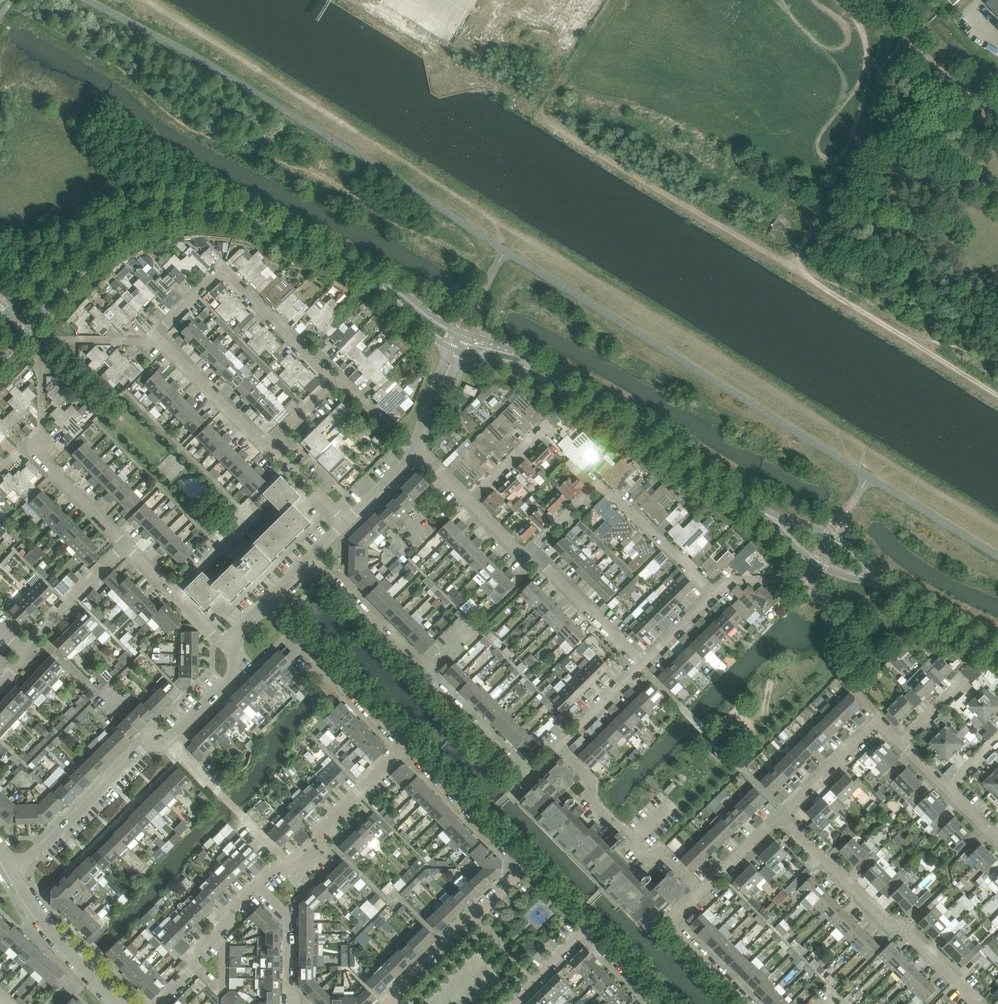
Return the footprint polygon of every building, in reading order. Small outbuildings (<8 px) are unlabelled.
[(986,3),(997,17),(997,0),(989,0),(986,3)] [(228,242),(217,241),(216,250),(227,251),(228,242)] [(183,253),(186,256),(187,255),(196,265),(195,265),(200,269),(204,274),(211,267),(209,265),(215,260),(216,261),(221,257),(210,246),(200,256),(190,246),(183,253)] [(237,271),(243,278),(261,260),(264,257),(258,251),(248,261),(242,255),(246,251),(244,249),(240,249),(227,261),(231,265),(233,264),(239,270),(237,271)] [(174,254),(168,260),(185,278),(192,272),(190,270),(195,265),(196,265),(187,255),(186,256),(181,261),(174,254)] [(144,260),(149,265),(152,261),(148,257),(144,260)] [(145,269),(149,265),(144,260),(140,264),(145,269)] [(179,284),(185,278),(168,260),(162,267),(168,273),(163,279),(172,288),(177,282),(179,284)] [(261,260),(243,278),(249,284),(251,282),(257,288),(255,290),(259,294),(263,290),(274,279),(270,275),(265,279),(260,273),(267,266),(261,260)] [(138,269),(134,273),(144,284),(156,296),(161,302),(168,295),(166,294),(172,288),(163,279),(160,277),(155,282),(150,278),(142,269),(138,269)] [(150,302),(156,296),(144,284),(134,273),(138,278),(132,284),(139,291),(133,297),(142,306),(148,300),(150,302)] [(269,304),(275,310),(293,293),(296,290),(290,283),(289,284),(281,276),(280,278),(277,276),(274,279),(263,290),(259,294),(263,298),(265,296),(271,302),(269,304)] [(120,284),(115,278),(110,283),(115,289),(120,284)] [(214,311),(221,317),(238,300),(232,293),(230,295),(225,289),(227,288),(221,281),(210,292),(221,304),(214,311)] [(300,287),(296,290),(293,293),(296,296),(302,289),(300,287)] [(293,293),(275,310),(281,316),(283,315),(289,321),(291,319),(295,323),(295,322),(305,313),(310,308),(309,308),(306,304),(305,305),(298,312),(291,305),(298,298),(296,296),(293,293)] [(172,308),(177,302),(170,295),(165,301),(172,308)] [(121,296),(114,302),(132,320),(138,313),(136,312),(142,306),(133,297),(127,303),(121,296)] [(309,320),(315,326),(333,309),(338,304),(331,298),(325,304),(319,298),(309,308),(310,308),(305,313),(311,318),(309,320)] [(244,306),(238,300),(221,317),(227,323),(234,316),(239,322),(236,326),(240,330),(243,326),(254,316),(250,312),(248,313),(243,307),(244,306)] [(114,302),(103,313),(109,320),(109,321),(112,323),(111,323),(118,330),(124,324),(126,326),(132,320),(114,302)] [(98,333),(98,332),(102,336),(107,330),(106,329),(111,323),(112,323),(109,321),(109,320),(103,313),(94,305),(93,306),(90,303),(85,309),(95,318),(89,324),(98,333)] [(333,309),(315,326),(321,333),(323,331),(329,337),(338,328),(332,322),(339,315),(333,309)] [(183,339),(187,342),(205,324),(201,321),(199,324),(194,319),(190,315),(192,313),(189,311),(179,321),(181,323),(181,324),(182,324),(185,328),(180,332),(185,337),(183,339)] [(243,326),(240,330),(244,334),(248,330),(253,336),(250,340),(246,343),(253,349),(270,332),(264,326),(262,327),(257,322),(258,320),(254,316),(243,326)] [(353,323),(350,327),(356,333),(359,329),(353,323)] [(205,324),(187,342),(190,346),(192,344),(197,348),(207,338),(203,333),(208,328),(205,324)] [(338,328),(329,337),(334,342),(332,344),(339,350),(356,333),(350,327),(348,328),(343,333),(338,328)] [(346,355),(352,361),(361,352),(356,346),(366,336),(359,329),(356,333),(339,350),(345,356),(346,355)] [(276,338),(270,332),(253,349),(259,356),(266,349),(271,355),(275,359),(280,355),(276,351),(280,346),(275,340),(276,338)] [(199,355),(203,359),(215,346),(219,343),(221,341),(217,337),(212,343),(207,338),(197,348),(201,353),(199,355)] [(208,360),(213,365),(223,354),(219,350),(222,346),(219,343),(215,346),(203,359),(206,362),(208,360)] [(85,367),(92,374),(104,361),(107,358),(109,356),(103,350),(101,351),(95,346),(86,354),(92,360),(85,367)] [(361,352),(352,361),(358,366),(356,368),(362,374),(386,350),(382,346),(379,349),(377,347),(367,357),(361,352)] [(252,358),(255,355),(246,347),(244,350),(252,358)] [(101,375),(107,381),(112,377),(130,359),(124,353),(122,355),(116,349),(109,356),(107,358),(104,361),(110,367),(101,375)] [(215,371),(219,375),(236,358),(228,350),(223,354),(213,365),(217,369),(215,371)] [(370,379),(376,385),(385,376),(379,370),(389,360),(389,359),(392,356),(386,350),(362,374),(361,375),(354,383),(357,386),(363,380),(364,381),(368,381),(369,380),(370,379)] [(278,376),(285,382),(302,364),(296,358),(294,360),(288,354),(284,359),(280,355),(275,359),(279,363),(285,369),(278,376)] [(255,355),(252,358),(260,366),(263,363),(255,355)] [(219,375),(227,383),(244,366),(236,358),(219,375)] [(107,381),(103,385),(108,390),(109,391),(113,388),(113,387),(125,376),(131,382),(144,370),(138,363),(136,365),(130,359),(112,377),(107,381)] [(302,364),(285,382),(291,388),(298,381),(310,394),(315,389),(308,382),(315,376),(309,369),(308,370),(302,364)] [(152,375),(146,370),(135,381),(141,386),(144,384),(151,392),(164,379),(159,374),(164,370),(161,366),(156,371),(152,375)] [(252,374),(244,366),(227,383),(230,386),(232,384),(237,389),(252,374)] [(356,370),(348,377),(354,383),(361,375),(356,370)] [(239,396),(243,399),(260,382),(252,374),(237,389),(241,394),(239,396)] [(376,385),(372,388),(376,392),(372,396),(378,402),(376,404),(382,410),(403,389),(397,383),(388,392),(382,386),(391,378),(390,378),(387,374),(385,376),(376,385)] [(169,384),(164,379),(151,392),(159,400),(177,383),(174,380),(169,384)] [(260,382),(243,399),(246,403),(248,401),(253,405),(268,390),(260,382)] [(9,392),(13,396),(26,409),(32,403),(31,402),(37,396),(32,391),(36,388),(32,383),(28,387),(28,386),(22,392),(15,385),(9,392)] [(55,385),(54,386),(50,383),(46,387),(50,390),(46,394),(52,400),(51,401),(56,407),(59,406),(66,399),(75,391),(68,384),(61,391),(55,385)] [(180,386),(177,383),(159,400),(167,408),(180,396),(175,391),(180,386)] [(467,384),(463,392),(475,397),(478,390),(467,384)] [(494,384),(490,388),(491,389),(494,392),(495,393),(502,387),(494,384)] [(292,399),(295,396),(287,388),(284,390),(292,399)] [(403,389),(382,410),(388,416),(390,415),(396,421),(405,412),(399,406),(409,396),(403,389)] [(255,412),(259,415),(271,403),(275,399),(276,399),(268,390),(253,405),(257,410),(255,412)] [(482,403),(486,399),(481,394),(477,398),(482,403)] [(522,394),(509,406),(531,429),(537,423),(529,415),(532,413),(535,416),(540,412),(522,394)] [(31,413),(26,409),(13,396),(7,402),(13,409),(8,415),(17,424),(22,418),(24,420),(31,413)] [(185,401),(180,396),(167,408),(175,416),(193,399),(190,396),(185,401)] [(53,422),(60,428),(77,411),(66,399),(59,406),(56,407),(49,415),(55,420),(53,422)] [(196,402),(193,399),(175,416),(184,424),(196,412),(191,407),(196,402)] [(271,403),(259,415),(262,419),(264,417),(269,422),(273,418),(278,424),(289,413),(275,399),(271,403)] [(339,483),(340,483),(355,468),(334,447),(341,439),(337,435),(357,416),(342,401),(300,443),(339,483)] [(86,403),(79,410),(83,414),(90,407),(86,403)] [(470,405),(465,410),(469,414),(475,409),(470,405)] [(525,434),(531,429),(509,406),(497,418),(497,419),(513,435),(518,431),(516,429),(518,427),(525,434)] [(77,411),(60,428),(65,434),(62,437),(66,441),(63,444),(66,447),(83,430),(77,424),(84,417),(81,415),(77,411)] [(461,415),(466,419),(469,415),(465,411),(461,415)] [(201,417),(196,412),(184,424),(192,433),(204,421),(204,420),(209,415),(206,412),(201,417)] [(6,437),(13,431),(11,429),(17,424),(8,415),(2,420),(0,418),(0,431),(6,437)] [(474,420),(469,415),(466,419),(470,424),(474,420)] [(497,418),(484,431),(506,453),(512,447),(505,440),(507,437),(509,439),(513,435),(497,419),(497,418)] [(563,452),(570,458),(589,439),(583,432),(574,441),(568,435),(563,430),(561,432),(562,433),(560,434),(564,438),(558,445),(564,451),(563,452)] [(501,459),(506,453),(484,431),(472,443),(486,458),(493,451),(501,459)] [(221,437),(216,432),(203,445),(211,453),(229,436),(226,432),(221,437)] [(87,440),(81,434),(70,445),(75,451),(71,455),(76,460),(72,465),(75,467),(92,450),(84,442),(87,440)] [(376,435),(372,439),(378,445),(382,441),(376,435)] [(232,439),(229,436),(211,453),(220,461),(232,449),(227,444),(232,439)] [(595,436),(591,440),(595,444),(599,440),(595,436)] [(583,470),(589,464),(590,463),(594,467),(597,464),(601,459),(597,456),(593,460),(587,454),(591,450),(596,445),(595,444),(591,440),(589,439),(570,458),(576,465),(577,464),(583,470)] [(472,443),(460,455),(482,477),(487,472),(480,464),(482,462),(484,464),(488,460),(486,458),(472,443)] [(540,448),(529,459),(538,468),(546,459),(548,461),(555,454),(549,448),(545,444),(544,444),(540,448)] [(237,454),(232,449),(220,461),(228,469),(245,452),(242,449),(237,454)] [(83,466),(87,471),(100,458),(92,450),(75,467),(78,471),(83,466)] [(455,450),(442,462),(447,468),(464,484),(468,480),(467,479),(466,478),(469,475),(471,476),(470,477),(476,483),(482,477),(460,455),(455,450)] [(597,455),(597,456),(601,459),(603,457),(605,455),(601,451),(597,455)] [(248,455),(245,452),(228,469),(236,477),(248,465),(243,460),(248,455)] [(594,467),(598,471),(604,477),(603,477),(609,484),(629,465),(629,464),(623,458),(613,467),(603,457),(601,459),(597,464),(594,467)] [(108,467),(100,458),(87,471),(92,476),(88,481),(91,484),(108,467)] [(18,470),(13,476),(12,476),(26,490),(29,494),(36,488),(29,481),(39,471),(29,460),(24,464),(26,466),(20,472),(18,470)] [(516,477),(518,479),(524,485),(525,486),(526,486),(525,486),(529,482),(528,480),(536,472),(525,461),(517,469),(520,473),(516,477)] [(632,494),(637,489),(641,486),(645,481),(641,477),(632,486),(626,480),(638,469),(631,462),(629,464),(629,465),(609,484),(616,491),(617,490),(623,496),(628,490),(632,494)] [(253,470),(248,465),(236,477),(244,486),(261,469),(258,465),(253,470)] [(99,482),(103,487),(116,475),(108,467),(91,484),(94,487),(99,482)] [(264,471),(261,469),(244,486),(252,494),(265,481),(259,476),(264,471)] [(212,474),(217,480),(221,475),(216,470),(212,474)] [(13,476),(9,472),(2,478),(4,480),(0,484),(0,488),(3,491),(7,495),(13,489),(20,496),(26,490),(12,476),(13,476)] [(416,472),(408,481),(420,493),(429,485),(416,472)] [(509,479),(498,490),(506,498),(515,490),(517,492),(524,485),(518,479),(516,477),(511,472),(506,476),(509,479)] [(124,483),(116,475),(103,487),(108,492),(104,497),(107,500),(124,483)] [(205,608),(221,592),(230,600),(236,594),(234,593),(242,585),(244,587),(249,581),(251,583),(271,563),(270,561),(275,556),(273,554),(281,546),(283,548),(295,536),(293,534),(301,527),(303,528),(309,522),(291,504),(298,498),(294,494),(295,492),(284,480),(282,482),(278,478),(264,492),(279,507),(277,509),(282,514),(284,512),(286,514),(252,547),(253,547),(250,549),(250,553),(236,566),(234,565),(212,587),(199,574),(185,588),(190,592),(188,594),(199,605),(201,604),(205,608)] [(569,478),(561,486),(572,497),(580,489),(580,488),(584,484),(578,478),(574,482),(569,478)] [(413,501),(420,493),(408,481),(399,489),(401,491),(413,501)] [(115,499),(120,504),(132,491),(124,483),(107,500),(110,503),(115,499)] [(641,506),(647,512),(669,491),(663,484),(651,496),(645,490),(641,486),(637,489),(641,494),(636,499),(642,505),(641,506)] [(28,504),(36,512),(49,499),(41,491),(36,487),(36,488),(29,494),(24,499),(28,504)] [(552,514),(557,510),(568,499),(559,490),(544,506),(550,512),(552,514)] [(141,500),(132,491),(120,504),(124,508),(120,513),(123,516),(128,512),(141,500)] [(386,506),(377,514),(387,525),(389,527),(390,527),(395,521),(399,525),(402,522),(398,518),(403,514),(411,506),(415,509),(417,508),(418,506),(413,501),(401,491),(393,499),(392,499),(390,501),(386,505),(386,506)] [(486,500),(483,503),(482,504),(496,517),(504,509),(501,506),(505,502),(494,491),(486,500)] [(670,523),(680,513),(684,509),(680,504),(670,515),(664,509),(676,497),(669,491),(647,512),(654,519),(655,518),(661,524),(666,519),(670,523)] [(36,512),(44,521),(57,507),(49,499),(36,512)] [(170,508),(175,504),(170,500),(166,504),(170,508)] [(135,519),(140,524),(152,511),(144,503),(131,515),(132,516),(127,520),(130,524),(135,519)] [(602,539),(604,537),(603,537),(623,517),(617,510),(616,511),(610,505),(604,511),(598,504),(594,508),(606,521),(595,532),(602,539)] [(44,521),(52,529),(66,516),(57,507),(44,521)] [(538,508),(530,517),(541,528),(549,520),(538,508)] [(684,509),(680,513),(684,517),(689,513),(684,509)] [(160,520),(152,511),(140,524),(144,529),(140,534),(143,537),(160,520)] [(387,525),(377,514),(376,512),(367,521),(380,534),(380,533),(387,525)] [(673,539),(680,546),(702,524),(695,517),(684,529),(678,523),(684,517),(680,513),(670,523),(674,527),(668,532),(674,538),(673,539)] [(52,529),(60,537),(73,524),(66,516),(52,529)] [(604,537),(602,539),(608,545),(616,537),(619,534),(625,540),(622,543),(626,547),(633,540),(629,536),(637,529),(630,522),(629,523),(627,521),(623,517),(603,537),(604,537)] [(151,535),(156,540),(168,528),(160,520),(143,537),(146,540),(151,535)] [(438,532),(447,541),(464,523),(461,520),(456,525),(451,520),(440,531),(438,532)] [(380,534),(367,521),(359,529),(372,542),(380,534)] [(523,544),(526,541),(537,530),(528,521),(519,531),(517,528),(512,533),(523,544)] [(467,527),(464,523),(447,541),(455,549),(467,536),(462,532),(467,527)] [(73,524),(60,537),(68,545),(81,532),(73,524)] [(699,552),(703,556),(713,546),(709,542),(704,547),(698,541),(704,535),(709,531),(702,524),(680,546),(687,552),(688,552),(693,558),(699,552)] [(199,530),(195,526),(191,531),(195,534),(199,530)] [(176,536),(168,528),(156,540),(161,545),(156,550),(159,553),(176,536)] [(349,539),(349,545),(367,546),(372,542),(359,529),(349,539)] [(68,545),(76,553),(90,540),(81,532),(68,545)] [(550,543),(562,555),(574,543),(567,535),(562,539),(558,535),(550,543)] [(167,552),(172,557),(185,544),(176,536),(159,553),(162,556),(167,552)] [(472,541),(467,536),(455,549),(463,557),(480,540),(477,537),(472,541)] [(633,540),(626,547),(623,550),(627,554),(633,548),(639,554),(628,565),(634,572),(656,551),(649,544),(649,545),(643,539),(637,544),(633,540)] [(90,540),(76,553),(89,566),(99,556),(94,552),(98,548),(90,540)] [(483,543),(480,540),(463,557),(471,565),(483,553),(479,548),(483,543)] [(720,572),(729,564),(735,558),(735,557),(728,551),(726,552),(717,561),(712,555),(721,547),(721,546),(717,542),(713,546),(703,556),(707,560),(701,566),(707,572),(706,572),(713,579),(720,572)] [(735,558),(729,564),(735,571),(736,570),(742,576),(748,570),(752,574),(762,564),(758,560),(756,562),(752,566),(746,560),(750,556),(757,549),(750,542),(735,557),(735,558)] [(562,555),(569,563),(582,550),(574,543),(562,555)] [(180,565),(184,561),(193,552),(185,544),(172,557),(180,565)] [(349,545),(349,556),(367,556),(367,546),(349,545)] [(33,548),(30,551),(27,554),(24,557),(28,562),(32,565),(41,556),(33,548)] [(577,571),(589,558),(592,556),(591,555),(591,553),(591,552),(590,551),(590,550),(589,550),(588,549),(587,548),(585,549),(584,548),(582,550),(569,563),(577,571)] [(22,549),(19,552),(24,557),(27,554),(22,549)] [(4,559),(8,562),(12,557),(16,553),(12,550),(4,559)] [(662,551),(654,559),(657,562),(661,566),(669,558),(662,551)] [(488,558),(483,553),(471,565),(479,573),(496,556),(493,553),(488,558)] [(349,556),(349,568),(367,568),(367,556),(349,556)] [(499,559),(496,556),(479,573),(487,582),(499,569),(495,564),(499,559)] [(577,571),(584,578),(597,566),(589,558),(577,571)] [(18,563),(14,559),(10,563),(14,567),(18,563)] [(418,559),(415,563),(419,567),(423,564),(418,559)] [(657,562),(654,559),(646,567),(653,573),(653,574),(661,566),(657,562)] [(403,566),(400,563),(395,568),(396,568),(399,571),(403,567),(404,567),(403,566)] [(597,566),(584,578),(592,586),(605,573),(597,566)] [(653,573),(646,567),(639,574),(642,578),(645,581),(653,573)] [(367,568),(349,568),(349,577),(358,586),(371,573),(367,569),(367,568)] [(678,568),(670,576),(688,593),(696,586),(683,573),(678,568)] [(499,569),(487,582),(481,588),(489,596),(512,573),(509,569),(504,574),(499,569)] [(113,570),(103,580),(108,585),(111,588),(113,590),(110,594),(112,595),(110,597),(117,604),(121,599),(135,586),(126,577),(123,581),(119,576),(113,570)] [(71,571),(66,575),(75,584),(79,579),(71,571)] [(358,586),(367,595),(378,584),(380,582),(371,573),(358,586)] [(497,604),(503,598),(516,586),(511,581),(515,576),(512,573),(489,596),(497,604)] [(592,586),(599,594),(612,581),(605,573),(592,586)] [(639,574),(631,582),(634,585),(642,578),(639,574)] [(54,575),(48,581),(53,586),(59,581),(54,575)] [(66,575),(62,579),(71,588),(75,584),(66,575)] [(663,583),(667,588),(680,601),(688,593),(670,576),(663,583)] [(40,578),(32,586),(45,600),(53,591),(40,578)] [(62,579),(58,583),(66,592),(71,588),(62,579)] [(620,589),(612,581),(599,594),(607,602),(620,589)] [(520,594),(528,602),(540,589),(533,582),(520,594)] [(623,590),(626,593),(634,585),(631,582),(623,590)] [(62,596),(66,592),(58,583),(54,588),(62,596)] [(378,584),(367,595),(365,596),(373,604),(386,591),(378,584)] [(732,606),(744,618),(747,620),(756,611),(759,608),(744,592),(744,591),(738,585),(731,591),(739,599),(732,606)] [(766,614),(778,602),(762,585),(755,592),(749,586),(744,591),(744,592),(759,608),(766,614)] [(32,586),(24,594),(37,608),(45,600),(32,586)] [(121,599),(129,607),(143,594),(135,586),(121,599)] [(454,588),(446,595),(452,600),(459,593),(454,588)] [(680,601),(667,588),(660,596),(672,609),(680,601)] [(102,597),(99,594),(94,589),(90,593),(98,602),(102,597)] [(548,597),(540,589),(528,602),(535,610),(548,597)] [(373,604),(381,612),(394,600),(386,591),(373,604)] [(647,598),(652,603),(665,616),(672,609),(660,596),(655,591),(647,598)] [(90,593),(85,597),(94,606),(98,602),(90,593)] [(458,593),(452,600),(455,604),(462,597),(458,593)] [(726,593),(723,596),(729,602),(732,598),(726,593)] [(24,594),(15,602),(29,616),(37,608),(24,594)] [(129,607),(137,615),(151,602),(143,594),(129,607)] [(85,597),(81,602),(89,610),(94,606),(85,597)] [(535,610),(543,617),(556,605),(548,597),(535,610)] [(608,605),(612,610),(620,602),(615,597),(608,605)] [(647,598),(639,606),(644,611),(657,624),(665,616),(652,603),(647,598)] [(394,600),(381,612),(389,620),(402,608),(394,600)] [(464,603),(459,608),(464,612),(467,616),(475,609),(478,606),(472,600),(467,605),(464,603)] [(722,605),(718,601),(713,606),(717,610),(719,608),(722,605)] [(20,624),(29,616),(15,602),(7,611),(20,624)] [(147,622),(151,618),(159,610),(158,610),(151,602),(137,615),(146,624),(147,622)] [(155,630),(159,626),(172,613),(164,604),(158,610),(159,610),(151,618),(147,622),(151,627),(155,630)] [(563,613),(556,605),(543,617),(551,625),(563,613)] [(744,618),(732,606),(732,605),(723,613),(738,628),(739,627),(737,625),(744,618)] [(94,606),(89,610),(100,620),(104,616),(94,606)] [(713,606),(711,608),(717,615),(721,611),(719,608),(717,610),(713,606)] [(389,620),(398,629),(410,616),(402,608),(389,620)] [(756,611),(761,615),(763,617),(766,614),(759,608),(756,611)] [(105,630),(86,611),(78,619),(91,632),(96,638),(97,639),(105,630)] [(644,611),(636,618),(649,631),(657,624),(644,611)] [(181,621),(172,613),(159,626),(167,634),(175,627),(180,622),(181,621)] [(551,625),(558,633),(571,620),(563,613),(551,625)] [(738,628),(723,613),(715,622),(728,634),(735,627),(737,629),(738,628)] [(632,614),(624,621),(633,631),(629,635),(637,643),(649,631),(636,618),(632,614)] [(410,616),(398,629),(406,637),(418,625),(410,616)] [(704,623),(702,625),(705,627),(709,623),(702,617),(700,619),(704,623)] [(78,619),(69,627),(86,644),(88,645),(96,638),(91,632),(78,619)] [(704,623),(700,619),(695,624),(699,628),(702,625),(704,623)] [(579,628),(571,620),(558,633),(566,641),(579,628)] [(151,627),(147,622),(146,624),(141,629),(145,633),(151,627)] [(180,622),(175,627),(179,631),(179,643),(198,643),(198,631),(191,631),(191,625),(182,625),(180,622)] [(715,622),(707,630),(722,644),(723,643),(721,641),(728,634),(715,622)] [(406,637),(414,645),(426,633),(418,625),(406,637)] [(86,644),(69,627),(61,635),(74,648),(78,652),(86,644)] [(586,636),(579,628),(566,641),(574,648),(586,636)] [(707,630),(699,638),(711,650),(718,643),(720,646),(722,644),(707,630)] [(122,637),(119,640),(124,645),(127,642),(132,636),(128,631),(122,637)] [(426,633),(414,645),(422,653),(435,641),(426,633)] [(685,642),(686,640),(690,637),(686,633),(681,638),(685,642)] [(61,635),(53,643),(66,657),(74,648),(61,635)] [(560,647),(564,644),(558,636),(553,640),(560,647)] [(681,638),(679,640),(685,647),(689,643),(686,640),(685,642),(681,638)] [(705,657),(711,650),(699,638),(691,646),(706,660),(707,659),(705,657)] [(143,641),(138,644),(144,650),(148,646),(143,641)] [(138,652),(131,646),(127,642),(124,645),(134,656),(138,652)] [(585,642),(578,649),(583,655),(590,647),(585,642)] [(179,643),(179,654),(198,654),(198,643),(179,643)] [(296,656),(286,646),(280,652),(290,662),(296,656)] [(704,661),(706,660),(691,646),(683,654),(695,666),(702,659),(704,661)] [(671,655),(670,657),(672,659),(676,655),(670,649),(668,651),(671,655)] [(270,658),(280,668),(283,670),(285,673),(290,679),(293,676),(286,668),(291,662),(290,662),(280,652),(278,650),(270,658)] [(132,658),(125,651),(117,659),(119,661),(124,666),(132,658)] [(668,651),(663,656),(666,660),(670,657),(671,655),(668,651)] [(141,653),(133,661),(136,665),(138,662),(141,662),(144,660),(145,661),(147,659),(141,653)] [(526,664),(534,656),(531,653),(523,661),(526,664)] [(198,654),(179,654),(179,666),(197,666),(198,654)] [(675,662),(689,676),(690,675),(688,673),(693,668),(695,666),(683,654),(675,662)] [(42,664),(47,668),(58,679),(63,674),(66,676),(69,672),(50,655),(42,664)] [(590,662),(596,668),(602,675),(609,668),(610,667),(597,655),(590,662)] [(912,672),(895,656),(887,664),(904,681),(912,672)] [(925,664),(942,681),(954,670),(956,668),(961,663),(957,659),(953,663),(951,663),(949,665),(941,657),(935,663),(931,659),(925,664)] [(262,666),(274,679),(279,674),(287,682),(290,679),(285,673),(283,670),(280,668),(270,658),(262,666)] [(451,659),(442,668),(440,670),(445,674),(443,675),(451,684),(464,671),(461,668),(456,664),(456,663),(455,664),(451,659)] [(119,661),(114,665),(120,670),(124,666),(119,661)] [(602,675),(596,668),(590,662),(584,668),(582,670),(594,683),(602,675)] [(688,677),(689,676),(675,662),(668,668),(667,670),(679,682),(686,675),(688,677)] [(51,687),(58,679),(47,668),(42,664),(39,668),(35,672),(51,687)] [(913,675),(931,693),(942,681),(925,664),(921,668),(913,675)] [(961,671),(967,677),(977,668),(978,666),(976,668),(975,670),(973,668),(969,664),(964,668),(961,671)] [(653,665),(651,668),(650,669),(656,675),(660,672),(656,668),(653,665)] [(179,666),(179,668),(179,677),(174,682),(174,683),(183,692),(191,684),(191,678),(197,678),(197,668),(197,666),(179,666)] [(268,689),(274,695),(277,692),(269,684),(274,679),(262,666),(260,668),(254,674),(266,687),(268,689)] [(978,666),(977,668),(967,677),(973,685),(973,686),(980,693),(975,697),(984,706),(997,694),(996,694),(989,688),(987,690),(985,688),(976,680),(982,674),(984,676),(986,674),(987,672),(981,668),(978,666)] [(104,679),(101,675),(95,670),(91,673),(101,682),(104,679)] [(582,670),(574,677),(587,690),(594,683),(582,670)] [(673,693),(674,691),(672,689),(679,682),(667,670),(658,678),(673,693)] [(106,671),(101,675),(104,679),(107,682),(112,677),(109,674),(106,671)] [(451,684),(460,692),(472,680),(464,671),(451,684)] [(35,672),(27,681),(41,693),(45,697),(52,688),(51,687),(35,672)] [(271,698),(274,695),(268,689),(266,687),(254,674),(246,682),(258,695),(263,690),(271,698)] [(646,685),(650,681),(644,675),(640,678),(646,685)] [(902,687),(908,693),(919,704),(931,693),(913,675),(902,687)] [(579,698),(587,690),(574,677),(566,685),(579,698)] [(101,682),(96,687),(99,690),(107,682),(104,679),(101,682)] [(165,683),(159,688),(172,701),(180,693),(168,680),(165,683)] [(480,688),(480,687),(472,680),(460,692),(468,700),(470,699),(469,698),(480,688)] [(33,702),(41,693),(27,681),(20,689),(19,689),(29,698),(29,699),(33,702)] [(246,682),(238,690),(250,703),(252,705),(258,711),(261,708),(256,703),(261,698),(258,695),(246,682)] [(521,684),(515,690),(521,696),(527,690),(521,684)] [(652,684),(644,692),(656,704),(663,698),(665,700),(667,698),(652,684)] [(33,702),(29,699),(29,698),(19,689),(20,689),(16,685),(8,694),(25,710),(33,702)] [(566,685),(559,693),(571,706),(579,698),(566,685)] [(481,686),(480,687),(480,688),(469,698),(470,699),(478,707),(490,695),(481,686)] [(637,694),(631,687),(629,690),(632,693),(631,695),(633,697),(637,694)] [(163,709),(172,701),(159,688),(151,696),(163,709)] [(554,688),(546,696),(563,713),(571,706),(559,693),(554,688)] [(242,711),(242,710),(247,706),(255,714),(258,711),(252,705),(250,703),(238,690),(229,699),(231,701),(232,700),(242,711)] [(498,703),(498,702),(503,698),(495,690),(490,695),(478,707),(485,714),(485,715),(485,716),(498,703)] [(632,693),(629,690),(624,694),(627,698),(631,695),(632,693)] [(649,711),(656,704),(644,692),(636,700),(650,715),(652,713),(649,711)] [(841,698),(840,699),(855,714),(863,706),(851,693),(844,700),(841,698)] [(902,695),(895,702),(908,715),(919,704),(908,693),(904,697),(902,695)] [(8,694),(0,703),(18,719),(25,710),(8,694)] [(957,701),(956,702),(964,709),(966,706),(968,708),(964,712),(971,719),(976,715),(975,715),(984,706),(975,697),(969,704),(965,700),(967,698),(964,694),(957,701)] [(984,706),(993,715),(997,711),(997,696),(997,695),(997,694),(984,706)] [(151,696),(143,704),(154,715),(153,716),(155,717),(163,709),(151,696)] [(81,708),(85,704),(82,701),(80,698),(75,703),(81,708)] [(834,709),(846,722),(855,714),(840,699),(839,700),(841,702),(834,709)] [(223,708),(236,721),(238,723),(244,729),(247,726),(241,720),(239,718),(244,713),(242,710),(242,711),(232,700),(231,701),(223,708)] [(649,716),(650,715),(636,700),(628,708),(640,720),(647,714),(649,716)] [(129,739),(130,739),(138,731),(141,728),(145,724),(153,716),(154,715),(143,704),(141,702),(135,708),(130,703),(128,705),(127,706),(132,711),(129,714),(125,718),(119,724),(116,721),(116,720),(113,716),(110,718),(110,719),(113,723),(118,729),(119,729),(129,739)] [(327,715),(335,723),(350,708),(348,705),(346,708),(340,702),(327,715)] [(885,715),(896,727),(908,715),(895,702),(887,709),(889,711),(885,715)] [(0,703),(0,718),(10,727),(18,719),(0,703)] [(485,716),(493,724),(506,711),(498,703),(485,716)] [(820,711),(824,715),(838,730),(846,722),(834,709),(828,703),(820,711)] [(618,707),(614,704),(609,708),(613,712),(615,711),(618,707)] [(69,720),(77,712),(72,706),(64,714),(66,716),(69,720)] [(984,706),(975,715),(976,715),(984,724),(982,726),(987,731),(982,736),(987,741),(997,730),(997,729),(997,728),(989,720),(993,715),(984,706)] [(215,716),(228,729),(232,734),(237,729),(241,732),(244,729),(238,723),(236,721),(223,708),(215,716)] [(353,710),(350,708),(335,723),(342,731),(356,718),(350,713),(353,710)] [(613,712),(609,708),(607,711),(613,717),(617,713),(615,711),(613,712)] [(633,727),(640,720),(628,708),(620,716),(634,731),(635,729),(633,727)] [(88,714),(87,713),(84,710),(76,718),(80,722),(88,714)] [(493,724),(501,732),(514,720),(506,711),(493,724)] [(818,725),(830,738),(838,730),(824,715),(823,716),(825,718),(818,725)] [(862,724),(867,719),(863,715),(860,719),(858,720),(862,724)] [(222,739),(227,745),(231,742),(223,734),(228,729),(215,716),(207,724),(220,737),(222,739)] [(633,732),(634,731),(620,716),(612,724),(624,736),(631,730),(633,732)] [(860,726),(862,724),(858,720),(860,719),(857,716),(853,720),(860,726)] [(10,727),(0,718),(0,738),(10,727)] [(342,731),(350,738),(365,723),(363,721),(361,723),(356,718),(342,731)] [(605,726),(598,719),(596,722),(600,725),(598,727),(601,729),(605,726)] [(522,728),(514,720),(501,732),(509,740),(522,728)] [(600,725),(596,722),(591,726),(595,730),(598,727),(600,725)] [(350,738),(358,746),(371,733),(366,728),(368,726),(365,723),(350,738)] [(211,745),(216,740),(224,748),(227,745),(222,739),(220,737),(207,724),(199,732),(211,745)] [(617,743),(624,736),(612,724),(603,732),(618,747),(619,745),(617,743)] [(808,731),(822,746),(830,738),(818,725),(811,732),(809,730),(808,731)] [(947,743),(959,732),(958,731),(958,732),(952,725),(949,728),(947,725),(938,734),(947,743)] [(509,740),(518,748),(530,736),(522,728),(509,740)] [(131,741),(130,739),(129,739),(119,729),(118,729),(110,737),(123,749),(131,741)] [(848,737),(851,735),(844,729),(841,732),(843,735),(845,733),(848,737)] [(104,730),(96,738),(115,757),(123,749),(110,737),(104,730)] [(321,730),(315,736),(318,739),(324,734),(321,730)] [(784,731),(779,735),(784,740),(789,736),(784,731)] [(809,734),(802,741),(814,754),(822,746),(808,731),(807,732),(809,734)] [(207,749),(211,745),(199,732),(191,741),(192,743),(187,748),(201,762),(210,753),(207,749)] [(603,732),(595,740),(608,752),(614,746),(617,748),(618,747),(603,732)] [(959,732),(947,743),(956,753),(965,744),(956,735),(959,732)] [(322,743),(328,736),(325,733),(324,734),(319,739),(322,743)] [(358,746),(365,754),(380,739),(378,736),(376,738),(371,733),(358,746)] [(844,742),(848,737),(845,733),(843,735),(840,738),(844,742)] [(937,752),(947,743),(938,734),(928,743),(937,752)] [(537,743),(530,736),(518,748),(526,756),(527,755),(531,759),(542,748),(537,744),(538,744),(537,743)] [(586,739),(582,736),(577,740),(581,744),(582,743),(586,739)] [(96,738),(88,746),(94,753),(107,765),(115,757),(96,738)] [(363,756),(370,764),(386,749),(381,743),(383,741),(380,739),(365,754),(363,756)] [(581,744),(577,740),(575,743),(581,749),(585,745),(582,743),(581,744)] [(587,748),(602,763),(603,761),(601,759),(608,752),(595,740),(587,748)] [(791,747),(806,762),(814,754),(802,741),(795,748),(793,746),(791,747)] [(54,745),(51,742),(47,746),(56,754),(60,750),(54,745)] [(330,743),(326,747),(332,752),(336,748),(330,743)] [(872,770),(878,764),(891,752),(888,749),(890,747),(886,743),(884,745),(883,744),(875,751),(871,747),(858,760),(863,764),(865,762),(872,770)] [(946,762),(956,753),(947,743),(937,752),(946,762)] [(320,748),(315,744),(311,748),(315,752),(320,748)] [(792,751),(785,757),(798,770),(806,762),(791,747),(790,748),(792,751)] [(829,756),(834,751),(831,747),(827,751),(826,752),(829,756)] [(587,748),(579,756),(591,769),(592,768),(596,772),(603,765),(601,763),(602,763),(587,748)] [(827,758),(829,756),(826,752),(827,751),(825,748),(821,752),(827,758)] [(21,759),(26,754),(21,750),(17,755),(21,759)] [(308,751),(303,756),(310,763),(315,758),(308,751)] [(878,764),(876,767),(882,772),(877,777),(883,784),(886,780),(895,771),(891,767),(899,760),(891,752),(878,764)] [(98,773),(107,765),(94,753),(86,761),(98,773)] [(986,760),(991,764),(997,757),(994,753),(986,760)] [(775,763),(789,778),(798,770),(785,757),(778,764),(776,762),(775,763)] [(292,766),(297,771),(305,763),(300,759),(292,766)] [(544,778),(551,785),(561,796),(576,781),(577,783),(581,779),(580,777),(563,759),(544,778)] [(90,781),(98,773),(86,761),(78,769),(90,781)] [(351,761),(345,766),(349,770),(354,765),(351,761)] [(816,769),(818,767),(812,761),(808,765),(811,767),(812,766),(816,769)] [(28,769),(26,767),(20,762),(17,765),(11,772),(15,776),(18,773),(21,769),(24,772),(28,769)] [(346,775),(333,762),(325,769),(341,785),(343,782),(341,780),(346,775)] [(354,765),(349,770),(356,778),(361,773),(356,768),(359,765),(356,763),(354,765)] [(776,767),(769,773),(781,786),(789,778),(775,763),(774,764),(776,767)] [(401,764),(391,774),(401,785),(414,773),(407,766),(406,765),(405,764),(401,764)] [(953,765),(943,774),(948,779),(958,770),(953,765)] [(297,771),(292,766),(287,771),(292,776),(297,771)] [(341,785),(325,769),(322,766),(315,774),(331,790),(336,785),(338,787),(341,785)] [(811,774),(816,769),(812,766),(811,767),(807,770),(811,774)] [(170,772),(167,775),(169,777),(170,776),(182,789),(190,781),(178,768),(173,773),(172,772),(170,772)] [(898,793),(902,788),(915,776),(907,768),(899,775),(895,771),(886,780),(898,793)] [(82,789),(90,781),(78,769),(70,777),(82,789)] [(82,789),(70,777),(64,771),(56,779),(74,797),(82,789)] [(423,782),(414,773),(401,785),(410,794),(423,782)] [(759,780),(773,794),(781,786),(769,773),(762,780),(760,778),(759,780)] [(315,774),(307,781),(310,784),(325,800),(328,797),(326,795),(327,793),(331,790),(315,774)] [(847,774),(839,782),(851,794),(859,786),(866,793),(870,789),(858,777),(854,781),(847,774)] [(991,774),(982,783),(991,792),(997,785),(997,781),(991,774)] [(162,780),(159,783),(161,785),(161,784),(174,797),(182,789),(170,776),(169,777),(165,781),(164,780),(162,780)] [(906,800),(910,805),(919,796),(915,791),(922,784),(915,776),(902,788),(910,796),(906,800)] [(66,805),(74,797),(56,779),(48,787),(52,791),(54,793),(53,793),(65,804),(66,805)] [(795,791),(797,788),(793,784),(795,783),(792,780),(788,784),(795,791)] [(797,788),(802,783),(798,780),(795,783),(793,784),(797,788)] [(431,791),(423,782),(410,794),(419,803),(431,791)] [(567,801),(561,796),(551,785),(546,789),(539,782),(520,801),(572,853),(574,851),(607,885),(605,887),(614,896),(616,898),(648,930),(650,931),(654,928),(652,926),(667,912),(667,911),(668,911),(669,911),(670,911),(670,910),(671,910),(671,909),(671,908),(670,908),(671,907),(654,890),(657,887),(651,881),(651,880),(652,879),(652,878),(652,877),(651,877),(651,876),(650,876),(650,875),(649,875),(648,875),(647,876),(646,876),(643,879),(637,873),(635,875),(629,869),(631,867),(615,850),(620,845),(620,846),(626,839),(620,832),(616,836),(608,844),(598,833),(602,829),(596,822),(592,827),(593,828),(591,830),(577,817),(580,814),(581,816),(585,811),(579,805),(575,809),(576,811),(574,813),(569,808),(571,806),(572,806),(575,803),(575,802),(575,801),(576,801),(575,800),(575,799),(574,798),(573,798),(572,798),(571,798),(570,799),(570,798),(567,801)] [(673,782),(670,785),(664,791),(668,794),(676,786),(673,782)] [(844,802),(851,794),(839,782),(831,790),(838,797),(834,801),(843,810),(848,806),(844,802)] [(154,788),(151,791),(153,793),(153,792),(166,805),(174,797),(161,784),(161,785),(157,789),(156,788),(154,788)] [(310,784),(302,792),(315,805),(321,800),(323,802),(325,800),(310,784)] [(753,789),(746,796),(759,808),(767,800),(753,785),(751,787),(753,789)] [(997,799),(997,785),(991,792),(988,795),(994,802),(997,799)] [(315,805),(302,792),(299,788),(291,796),(295,800),(310,815),(312,813),(310,811),(315,805)] [(55,814),(65,804),(53,793),(54,793),(52,791),(42,800),(55,814)] [(440,800),(431,791),(419,803),(427,812),(440,800)] [(11,801),(0,792),(0,813),(11,801)] [(145,796),(143,799),(145,801),(145,800),(158,813),(166,805),(153,792),(153,793),(149,797),(148,796),(145,796)] [(922,817),(926,813),(939,800),(931,792),(923,800),(919,796),(910,805),(907,807),(911,811),(914,808),(922,817)] [(782,803),(786,799),(779,793),(775,797),(782,803)] [(751,816),(759,808),(746,796),(740,803),(737,800),(736,802),(751,816)] [(708,805),(713,810),(721,802),(716,798),(716,797),(708,805)] [(816,804),(815,806),(827,818),(831,822),(839,815),(844,819),(848,815),(843,810),(834,801),(830,805),(823,798),(821,799),(819,797),(814,802),(816,804)] [(38,805),(38,823),(46,823),(55,814),(42,800),(38,805)] [(137,804),(135,807),(137,809),(137,808),(149,821),(158,813),(145,800),(145,801),(141,805),(140,804),(137,804)] [(262,800),(256,806),(262,812),(269,806),(262,800)] [(287,808),(290,811),(300,821),(300,820),(305,815),(307,818),(310,815),(295,800),(287,808)] [(449,808),(440,800),(427,812),(436,821),(449,808)] [(922,817),(921,817),(929,825),(925,829),(929,833),(943,820),(939,816),(946,808),(939,800),(926,813),(922,817)] [(15,824),(15,805),(11,801),(0,813),(0,817),(8,824),(15,824)] [(751,816),(736,802),(735,801),(727,809),(730,812),(742,824),(751,816)] [(879,810),(885,804),(882,801),(876,807),(879,810)] [(776,809),(770,803),(766,806),(772,813),(776,809)] [(15,824),(26,823),(26,805),(15,805),(15,824)] [(38,805),(26,805),(26,823),(38,823),(38,805)] [(819,826),(827,818),(815,806),(807,813),(814,821),(810,825),(824,839),(828,835),(819,826)] [(205,811),(200,807),(196,812),(200,816),(205,811)] [(129,812),(127,815),(141,829),(149,821),(137,808),(137,809),(132,813),(132,812),(129,812)] [(246,813),(255,821),(260,816),(252,808),(246,813)] [(457,817),(449,808),(436,821),(444,829),(456,819),(457,817)] [(290,811),(283,818),(298,834),(300,831),(298,829),(303,824),(300,820),(300,821),(290,811)] [(362,819),(360,822),(375,837),(380,842),(388,834),(387,833),(391,829),(374,812),(364,822),(362,819)] [(730,812),(722,820),(734,832),(742,824),(730,812)] [(122,825),(134,838),(142,830),(141,829),(127,815),(125,817),(125,819),(126,821),(122,825)] [(718,815),(710,824),(714,828),(726,840),(734,832),(722,820),(718,815)] [(761,824),(763,822),(757,815),(753,819),(756,822),(757,820),(761,824)] [(170,822),(176,828),(182,823),(175,816),(170,822)] [(281,816),(273,824),(275,826),(288,839),(293,834),(295,836),(298,834),(283,818),(281,816)] [(946,841),(950,837),(962,824),(955,817),(947,824),(943,820),(929,833),(933,837),(937,833),(946,841)] [(444,829),(443,831),(451,839),(464,827),(459,822),(457,820),(456,819),(444,829)] [(756,829),(761,824),(757,820),(756,822),(752,825),(756,829)] [(367,845),(375,837),(360,822),(357,824),(359,826),(354,832),(367,845)] [(114,833),(113,833),(126,846),(126,845),(134,838),(122,825),(120,823),(117,826),(117,828),(118,829),(114,833)] [(231,823),(222,830),(228,837),(236,829),(231,823)] [(901,828),(905,832),(909,828),(905,824),(901,828)] [(958,845),(953,849),(958,853),(967,844),(963,840),(970,832),(962,824),(950,837),(958,845)] [(288,839),(275,826),(267,834),(282,849),(285,846),(283,844),(288,839)] [(451,839),(459,847),(472,835),(464,827),(451,839)] [(718,848),(726,840),(714,828),(707,835),(705,833),(704,834),(718,848)] [(840,850),(848,858),(860,846),(853,838),(857,834),(853,830),(843,839),(848,843),(840,850)] [(106,842),(118,855),(127,846),(126,845),(126,846),(113,833),(114,833),(112,831),(109,834),(109,836),(111,838),(106,842)] [(344,837),(359,852),(363,856),(371,848),(367,845),(354,832),(349,837),(347,835),(344,837)] [(705,837),(698,844),(710,856),(718,848),(704,834),(702,835),(705,837)] [(742,843),(747,838),(743,834),(739,837),(738,839),(742,843)] [(480,843),(472,835),(459,847),(467,855),(480,843)] [(739,845),(742,843),(738,839),(739,837),(737,835),(733,839),(739,845)] [(159,846),(160,847),(164,843),(157,836),(153,840),(159,846)] [(233,844),(252,865),(255,862),(253,860),(258,855),(240,837),(233,844)] [(359,852),(344,837),(342,840),(344,842),(339,847),(352,860),(359,852)] [(98,850),(110,863),(118,855),(106,842),(105,840),(102,842),(102,845),(103,846),(98,850)] [(776,841),(768,849),(780,861),(788,853),(776,841)] [(250,867),(252,865),(230,842),(223,850),(224,851),(243,870),(248,865),(250,867)] [(865,842),(860,846),(848,858),(856,866),(863,859),(867,863),(881,850),(877,846),(873,850),(865,842)] [(473,858),(483,868),(501,868),(501,861),(487,847),(485,849),(480,843),(467,855),(462,860),(465,864),(468,864),(473,858)] [(689,849),(687,850),(702,864),(710,856),(698,844),(691,851),(689,849)] [(970,848),(961,857),(965,861),(969,857),(977,864),(990,852),(982,844),(974,851),(970,848)] [(151,854),(155,851),(149,846),(146,849),(151,854)] [(728,856),(731,854),(724,847),(720,851),(723,853),(725,852),(728,856)] [(98,850),(96,848),(94,850),(94,853),(95,854),(90,858),(102,871),(110,863),(98,850)] [(768,849),(760,857),(767,864),(763,868),(773,878),(777,873),(785,865),(780,861),(768,849)] [(693,873),(702,864),(687,850),(686,851),(688,853),(681,860),(693,873)] [(216,858),(222,864),(237,880),(239,877),(237,875),(243,870),(224,851),(216,858)] [(423,851),(420,854),(427,862),(431,859),(427,855),(423,851)] [(723,861),(728,856),(725,852),(723,853),(720,857),(723,861)] [(985,872),(980,876),(976,881),(980,885),(994,871),(990,867),(997,860),(990,852),(977,864),(985,872)] [(87,854),(84,857),(84,859),(85,860),(80,864),(80,865),(97,882),(102,877),(108,883),(106,884),(119,897),(123,893),(102,871),(90,858),(87,854)] [(866,877),(864,879),(870,885),(872,883),(884,870),(877,862),(881,858),(877,854),(867,863),(871,867),(864,874),(864,875),(866,877)] [(360,878),(341,858),(339,861),(341,863),(336,868),(349,881),(352,885),(360,878)] [(80,865),(80,864),(78,862),(76,865),(76,867),(77,868),(72,873),(82,883),(89,890),(97,882),(80,865)] [(933,863),(927,869),(931,872),(936,867),(933,863)] [(222,864),(214,872),(227,885),(232,880),(234,882),(237,880),(222,864)] [(752,865),(744,873),(756,885),(764,877),(768,882),(770,883),(774,879),(773,878),(763,868),(759,872),(752,865)] [(709,875),(714,870),(710,866),(707,869),(705,871),(709,875)] [(412,867),(408,871),(413,876),(417,872),(412,867)] [(707,877),(709,875),(705,871),(707,869),(704,867),(701,871),(707,877)] [(812,872),(809,869),(807,867),(798,877),(802,881),(812,872)] [(328,871),(326,874),(341,889),(349,881),(336,868),(330,873),(328,871)] [(501,875),(501,868),(483,868),(469,881),(479,892),(485,886),(487,888),(501,875)] [(425,869),(416,877),(420,881),(424,876),(426,879),(430,875),(425,869)] [(668,875),(657,887),(654,890),(671,907),(686,893),(687,894),(691,891),(690,889),(673,871),(672,871),(671,870),(667,874),(668,875)] [(892,878),(884,870),(872,883),(880,890),(891,880),(895,884),(904,875),(900,870),(892,878)] [(413,876),(408,871),(400,878),(406,884),(406,883),(413,876)] [(997,886),(997,875),(994,871),(980,885),(984,889),(989,885),(993,881),(997,886)] [(222,890),(227,885),(214,872),(206,880),(221,895),(224,893),(222,890)] [(51,890),(50,897),(68,897),(82,883),(72,873),(66,879),(64,877),(51,890)] [(743,888),(739,892),(757,910),(761,906),(752,897),(760,889),(756,885),(744,873),(736,880),(743,888)] [(325,878),(320,883),(333,897),(341,889),(326,874),(323,876),(325,878)] [(462,874),(458,878),(463,883),(459,888),(471,900),(473,899),(474,897),(479,892),(469,881),(462,874)] [(891,895),(899,903),(912,891),(904,883),(908,879),(904,875),(895,884),(899,888),(891,895)] [(806,897),(819,884),(811,876),(798,889),(806,897)] [(400,878),(393,886),(394,887),(398,891),(406,884),(400,878)] [(797,878),(791,884),(795,888),(801,882),(797,878)] [(198,888),(202,891),(212,900),(217,895),(219,898),(221,895),(206,880),(198,888)] [(389,882),(381,890),(386,895),(394,887),(393,886),(392,885),(389,882)] [(333,897),(320,883),(315,888),(313,886),(310,889),(322,901),(325,904),(333,897)] [(806,897),(800,903),(808,910),(814,905),(826,892),(819,884),(806,897)] [(404,890),(400,894),(403,897),(407,893),(411,889),(408,886),(404,890)] [(463,908),(471,900),(459,888),(450,896),(463,908)] [(310,893),(299,904),(313,910),(322,901),(310,889),(308,891),(310,893)] [(780,895),(784,899),(789,894),(785,890),(780,895)] [(920,899),(912,891),(899,903),(907,911),(915,904),(919,908),(932,895),(928,890),(920,899)] [(202,891),(194,898),(209,914),(212,911),(210,909),(215,904),(212,900),(202,891)] [(834,900),(826,892),(814,905),(821,912),(834,900)] [(946,896),(942,892),(933,901),(937,905),(946,896)] [(975,894),(968,898),(964,893),(959,897),(969,911),(981,902),(975,894)] [(207,916),(209,914),(194,898),(191,895),(183,902),(200,919),(205,914),(207,916)] [(450,896),(442,904),(455,916),(463,908),(450,896)] [(66,916),(72,922),(82,911),(68,897),(50,897),(50,904),(64,917),(66,916)] [(386,903),(380,898),(372,906),(378,911),(386,903)] [(842,908),(834,900),(821,912),(829,920),(842,908)] [(176,911),(179,914),(194,929),(196,926),(194,924),(200,919),(183,902),(179,903),(177,905),(177,907),(178,908),(176,910),(176,911)] [(943,914),(932,902),(922,911),(926,916),(919,923),(927,931),(939,919),(943,914)] [(296,919),(296,923),(313,923),(313,910),(299,904),(299,919),(296,919)] [(447,924),(455,916),(442,904),(434,912),(447,924)] [(157,933),(164,925),(153,916),(160,909),(156,905),(142,920),(157,933)] [(253,927),(257,924),(268,912),(266,910),(264,912),(258,906),(245,919),(253,927)] [(365,913),(370,919),(378,911),(372,906),(365,913)] [(849,915),(842,908),(829,920),(837,928),(849,915)] [(82,911),(72,922),(80,930),(92,918),(84,909),(82,911)] [(690,926),(698,934),(711,922),(716,917),(708,909),(703,914),(702,913),(702,914),(698,910),(687,920),(691,924),(690,926)] [(763,916),(765,918),(774,909),(770,913),(768,912),(763,916)] [(765,918),(770,923),(779,915),(774,909),(765,918)] [(370,919),(365,913),(362,910),(354,918),(358,922),(363,926),(370,919)] [(169,918),(171,921),(184,934),(189,929),(191,931),(194,929),(179,914),(176,911),(175,911),(169,917),(169,918)] [(257,924),(266,933),(279,927),(269,917),(271,915),(268,912),(257,924)] [(426,920),(438,933),(447,924),(434,912),(426,920)] [(379,914),(375,918),(382,926),(386,922),(382,918),(379,914)] [(857,923),(849,915),(837,928),(844,936),(857,923)] [(100,926),(92,918),(80,930),(88,938),(100,926)] [(939,919),(927,931),(935,939),(938,935),(942,932),(946,936),(955,926),(960,922),(955,918),(951,922),(947,926),(939,919)] [(947,944),(943,947),(951,955),(963,943),(968,938),(969,937),(961,930),(961,929),(967,924),(963,919),(960,922),(955,926),(946,936),(950,940),(947,944)] [(982,924),(987,929),(993,924),(988,919),(982,924)] [(1,939),(11,928),(3,920),(0,923),(0,941),(1,939)] [(135,924),(139,929),(144,924),(139,920),(135,924)] [(179,939),(184,934),(171,921),(164,929),(179,944),(181,941),(179,939)] [(350,930),(355,934),(363,926),(358,922),(350,930)] [(719,930),(711,922),(698,934),(706,942),(719,930)] [(102,933),(107,927),(107,925),(105,923),(103,923),(100,926),(88,938),(86,940),(89,943),(91,943),(93,942),(93,941),(93,939),(95,939),(96,938),(97,936),(99,936),(100,935),(100,933),(102,933)] [(313,923),(296,923),(296,926),(299,926),(299,934),(318,934),(318,923),(313,923)] [(779,923),(775,928),(783,936),(787,931),(779,923)] [(865,931),(857,923),(844,936),(852,943),(865,931)] [(11,928),(1,939),(0,941),(0,948),(4,952),(5,951),(22,934),(13,926),(11,928)] [(415,935),(427,947),(436,939),(424,926),(415,935)] [(266,946),(282,946),(282,943),(279,943),(279,927),(266,933),(266,946)] [(153,936),(145,929),(141,933),(148,941),(153,936)] [(179,944),(164,929),(156,936),(169,950),(174,944),(176,946),(179,944)] [(719,930),(706,942),(714,950),(727,938),(719,930)] [(872,939),(865,931),(852,943),(860,951),(872,939)] [(30,942),(22,934),(5,951),(14,959),(30,942)] [(296,941),(296,944),(317,945),(318,934),(299,934),(299,941),(296,941)] [(415,935),(407,943),(419,955),(427,947),(415,935)] [(148,941),(156,949),(161,944),(153,936),(148,941)] [(410,962),(410,963),(411,963),(419,955),(407,943),(403,938),(395,946),(399,950),(410,962)] [(727,938),(714,950),(722,959),(735,946),(727,938)] [(963,943),(951,955),(959,963),(966,956),(970,960),(979,951),(974,947),(976,945),(968,938),(963,943)] [(991,948),(997,943),(993,938),(987,944),(991,948)] [(880,946),(872,939),(860,951),(867,959),(880,946)] [(110,963),(126,948),(118,940),(105,953),(110,959),(108,961),(110,963)] [(14,959),(13,960),(22,967),(38,949),(30,942),(14,959)] [(878,955),(886,963),(898,951),(891,943),(878,955)] [(976,945),(974,947),(979,951),(983,947),(979,943),(976,945)] [(163,956),(168,952),(161,944),(156,949),(163,956)] [(317,945),(296,944),(296,948),(299,948),(299,955),(317,955),(317,945)] [(241,956),(242,956),(243,946),(230,946),(229,956),(241,956)] [(256,957),(261,957),(279,957),(279,950),(282,950),(282,946),(266,946),(261,946),(257,946),(256,957)] [(578,971),(587,961),(591,958),(592,959),(595,956),(585,946),(561,970),(568,977),(571,972),(575,968),(578,971)] [(735,946),(722,959),(730,967),(743,955),(735,946)] [(120,969),(133,956),(126,948),(110,963),(113,966),(115,963),(120,969)] [(47,957),(38,949),(22,967),(30,975),(35,970),(47,957)] [(399,950),(391,958),(402,970),(410,963),(410,962),(399,950)] [(906,958),(898,951),(886,963),(893,971),(906,958)] [(979,951),(970,960),(974,964),(978,960),(984,955),(979,951)] [(168,952),(164,956),(168,961),(173,957),(168,952)] [(296,963),(296,966),(312,966),(317,966),(317,955),(299,955),(299,963),(296,963)] [(743,955),(730,967),(739,975),(739,974),(740,974),(752,962),(751,962),(743,955)] [(126,978),(141,963),(133,956),(120,969),(125,974),(123,976),(126,978)] [(229,956),(229,967),(236,967),(241,967),(241,956),(229,956)] [(578,971),(586,978),(599,965),(595,962),(598,959),(595,956),(592,959),(591,958),(587,961),(578,971)] [(55,965),(47,957),(35,970),(43,978),(55,965)] [(256,967),(282,968),(282,964),(279,964),(279,957),(261,957),(261,963),(253,963),(253,967),(256,967)] [(391,958),(382,966),(394,978),(402,970),(391,958)] [(914,966),(906,958),(893,971),(901,979),(914,966)] [(179,963),(174,968),(178,972),(186,965),(182,960),(179,963)] [(982,964),(978,960),(974,964),(969,969),(973,973),(982,964)] [(752,962),(740,974),(747,982),(760,970),(752,962)] [(135,984),(148,971),(141,963),(126,978),(128,981),(130,979),(135,984)] [(52,986),(54,983),(64,973),(64,972),(55,965),(43,978),(52,986)] [(586,978),(593,986),(606,973),(599,965),(586,978)] [(312,966),(296,966),(296,969),(299,970),(299,985),(312,979),(312,966)] [(382,966),(374,974),(386,986),(394,978),(382,966)] [(921,974),(914,966),(901,979),(909,986),(921,974)] [(256,978),(261,978),(279,978),(279,971),(282,971),(282,968),(256,967),(256,978)] [(138,991),(141,994),(156,979),(160,975),(152,968),(148,971),(135,984),(140,989),(138,991)] [(760,970),(747,982),(755,990),(768,978),(760,970)] [(70,978),(64,973),(54,983),(59,987),(60,988),(70,978)] [(558,973),(550,981),(563,995),(571,987),(558,973)] [(614,981),(606,973),(593,986),(601,994),(614,981)] [(374,974),(365,982),(378,995),(378,994),(386,986),(374,974)] [(929,982),(921,974),(909,986),(916,994),(929,982)] [(197,986),(202,990),(207,985),(199,978),(190,987),(193,990),(197,986)] [(229,978),(229,989),(236,989),(236,986),(243,986),(243,978),(236,978),(229,978)] [(260,989),(265,989),(282,989),(282,986),(279,986),(279,978),(261,978),(260,989)] [(768,978),(755,990),(763,998),(773,987),(775,988),(776,986),(768,978)] [(151,1000),(164,987),(156,979),(141,994),(143,996),(145,994),(151,1000)] [(307,998),(310,1000),(321,988),(312,979),(299,985),(309,995),(307,998)] [(550,981),(542,989),(555,1002),(563,995),(550,981)] [(601,994),(608,1001),(622,989),(614,981),(601,994)] [(937,989),(929,982),(916,994),(924,1002),(937,989)] [(354,991),(356,998),(359,1003),(370,1003),(373,1001),(375,1003),(378,1000),(375,997),(362,984),(354,991)] [(215,993),(210,988),(207,985),(202,990),(205,993),(210,998),(215,993)] [(761,1000),(765,1003),(773,1003),(782,996),(775,988),(773,987),(763,998),(761,1000)] [(310,1000),(312,1003),(314,1000),(318,1003),(328,1003),(331,998),(321,988),(310,1000)] [(265,1002),(269,1003),(279,1003),(279,993),(282,993),(282,989),(265,989),(265,1002)] [(534,997),(542,1003),(553,1003),(555,1002),(542,989),(534,997)] [(622,989),(608,1001),(611,1003),(622,1003),(630,997),(622,989)] [(239,995),(238,994),(235,991),(229,991),(225,995),(232,1002),(239,995)] [(240,992),(238,994),(239,995),(246,1002),(251,996),(240,992)] [(218,997),(215,993),(210,998),(207,1001),(211,1003),(218,1003),(219,1003),(218,997)] [(344,998),(344,993),(333,993),(331,998),(328,1003),(343,1003),(344,998)] [(232,1002),(225,995),(220,999),(221,1003),(230,1003),(232,1002)] [(773,1003),(790,1003),(782,996),(773,1003)]
